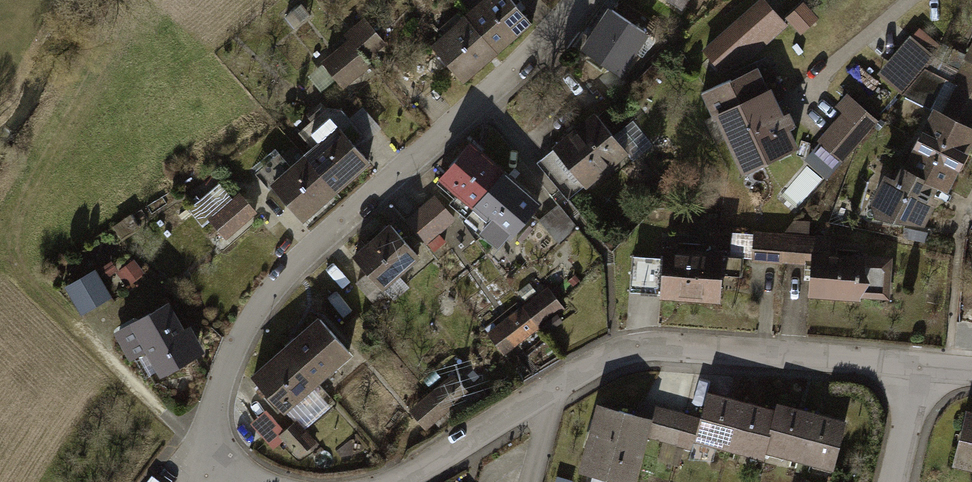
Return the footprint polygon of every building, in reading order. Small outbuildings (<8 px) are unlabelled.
[(471,20),(498,53),(533,24),(514,0),(495,0),(471,20)] [(682,12),(690,0),(663,0),(682,12)] [(758,10),(711,51),(724,65),(770,24),(758,10)] [(607,12),(583,48),(621,73),(645,37),(607,12)] [(471,20),(436,49),(463,82),(498,53),(471,20)] [(370,29),(328,68),(347,88),(389,50),(370,29)] [(914,37),(891,62),(911,81),(935,55),(914,37)] [(903,183),(885,174),(872,201),(924,226),(971,130),(971,43),(903,183)] [(760,70),(706,95),(745,176),(798,151),(760,70)] [(855,101),(808,163),(828,179),(876,117),(855,101)] [(600,120),(559,152),(590,190),(631,157),(600,120)] [(342,134),(309,161),(336,193),(369,166),(342,134)] [(436,193),(469,219),(504,175),(471,149),(436,193)] [(309,161),(276,189),(304,221),(336,193),(309,161)] [(469,219),(502,245),(537,201),(504,175),(469,219)] [(436,193),(409,217),(431,243),(459,220),(436,193)] [(240,199),(212,223),(227,239),(254,215),(240,199)] [(410,218),(399,225),(414,249),(425,242),(410,218)] [(394,229),(359,261),(386,290),(421,259),(394,229)] [(834,242),(759,237),(757,260),(813,264),(811,293),(887,299),(890,262),(833,258),(834,242)] [(725,261),(663,258),(661,299),(723,301),(725,261)] [(69,288),(84,313),(110,297),(96,272),(69,288)] [(548,298),(489,337),(505,360),(564,322),(548,298)] [(167,310),(132,331),(162,381),(197,360),(167,310)] [(315,326),(282,355),(313,390),(346,361),(315,326)] [(282,355),(250,384),(281,419),(313,390),(282,355)] [(452,378),(414,407),(428,425),(465,396),(452,378)] [(702,438),(732,446),(742,407),(712,400),(702,438)] [(582,469),(628,481),(637,481),(653,430),(681,437),(687,416),(650,405),(647,417),(601,404),(582,469)] [(732,446),(763,454),(773,415),(742,407),(732,446)] [(773,449),(802,458),(815,418),(785,409),(773,449)] [(966,412),(955,466),(971,469),(971,414),(966,412)] [(802,458),(832,468),(845,428),(815,418),(802,458)] [(295,424),(280,439),(297,456),(312,441),(295,424)]
